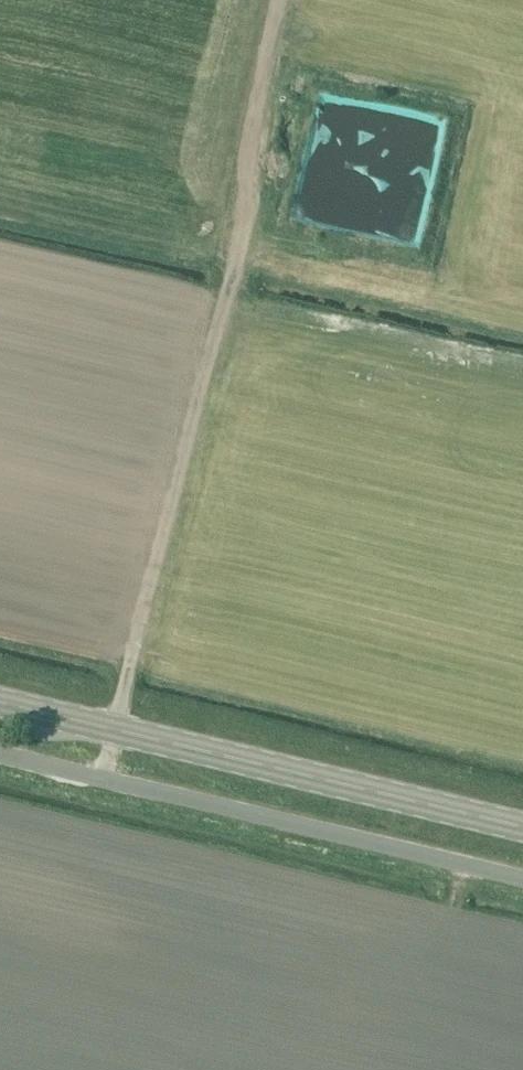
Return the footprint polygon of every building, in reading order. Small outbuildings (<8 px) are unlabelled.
[(398,160),(417,160),(418,136),(398,135),(398,160)]
